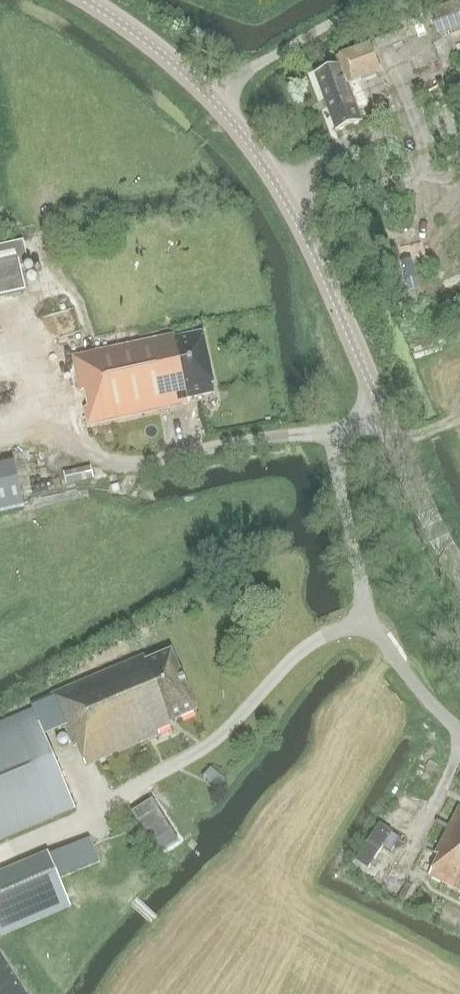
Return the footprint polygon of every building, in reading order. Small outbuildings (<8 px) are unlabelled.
[(459,28),(459,1),(432,12),(441,35),(459,28)] [(405,30),(381,39),(382,44),(407,35),(405,30)] [(340,67),(316,76),(323,95),(336,131),(362,122),(356,106),(367,103),(359,82),(381,73),(371,46),(337,59),(340,67)] [(3,298),(25,293),(20,268),(28,266),(23,241),(0,246),(0,299),(3,298)] [(181,331),(73,355),(85,408),(89,408),(93,426),(190,404),(189,399),(214,393),(202,334),(183,339),(181,331)] [(24,505),(16,466),(0,470),(0,511),(24,505)] [(67,486),(95,480),(92,467),(64,473),(67,486)] [(144,656),(52,695),(56,706),(65,727),(74,748),(78,747),(86,766),(149,739),(147,736),(173,726),(172,723),(197,712),(172,651),(147,662),(144,656)] [(76,809),(45,735),(65,727),(56,706),(52,695),(31,704),(33,708),(0,722),(0,842),(76,809)] [(178,841),(152,800),(132,812),(158,853),(178,841)] [(448,802),(438,821),(449,827),(435,854),(439,856),(430,875),(459,891),(459,808),(448,802)] [(392,853),(400,840),(392,835),(384,848),(392,853)] [(0,875),(0,936),(71,905),(68,898),(64,890),(58,876),(48,854),(0,875)]
